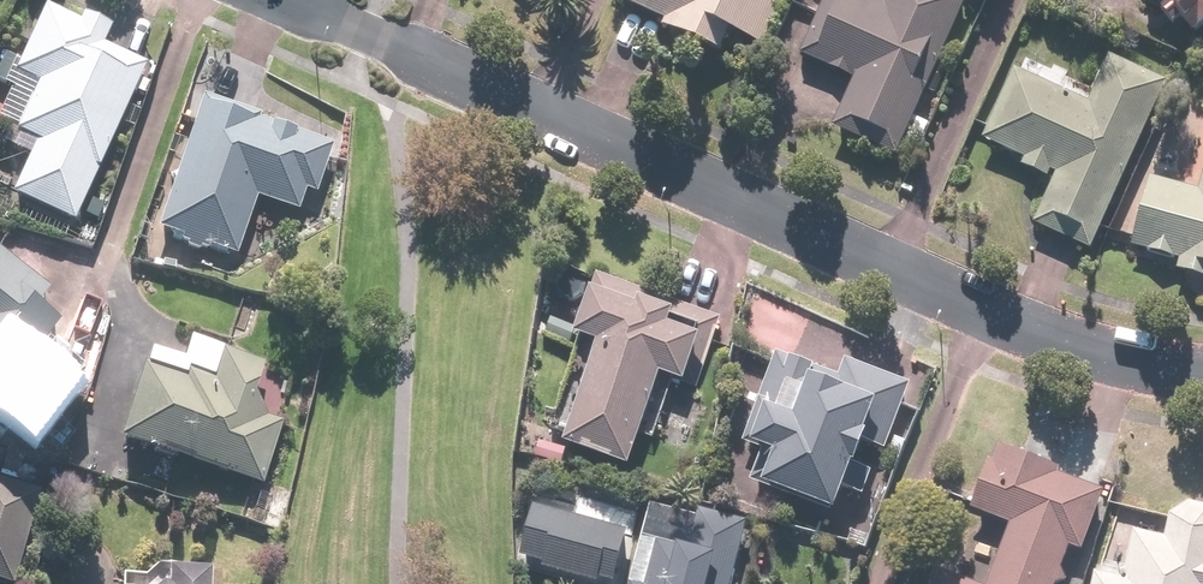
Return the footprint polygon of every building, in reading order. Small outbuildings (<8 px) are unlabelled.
[(112,24),(87,12),(85,18),(47,0),(16,68),(40,80),(18,129),(39,138),(15,190),(76,219),(148,66),(102,44),(112,24)] [(786,0),(629,0),(627,3),(668,21),(666,26),(726,53),(736,32),(765,45),(786,0)] [(900,158),(970,0),(889,0),(888,2),(884,0),(828,0),(803,56),(858,80),(835,130),(900,158)] [(1197,35),(1202,31),(1202,0),(1169,0),(1197,35)] [(1035,225),(1094,251),(1171,82),(1112,56),(1091,102),(1018,69),(985,140),(1027,159),(1023,167),(1050,180),(1054,171),(1058,173),(1035,225)] [(158,226),(238,255),(260,196),(300,211),(307,192),(316,195),(336,141),(207,93),(158,226)] [(1132,248),(1181,261),(1179,271),(1202,278),(1202,184),(1202,188),(1153,175),(1132,248)] [(69,394),(28,360),(61,319),(39,301),(50,288),(0,248),(0,414),(32,439),(69,394)] [(600,339),(564,439),(631,463),(663,372),(688,381),(693,366),(703,369),(722,316),(602,273),(581,333),(600,339)] [(185,375),(148,362),(123,432),(262,481),(289,407),(254,395),(265,362),(224,348),(214,377),(188,368),(185,375)] [(889,449),(914,382),(849,358),(843,375),(775,350),(741,441),(765,450),(753,483),(804,502),(807,494),(841,507),(866,441),(889,449)] [(1107,489),(1061,471),(1062,466),(1000,442),(978,499),(1017,513),(990,583),(942,564),(935,583),(1057,583),(1072,545),(1084,550),(1107,489)] [(14,582),(43,489),(0,476),(0,578),(14,582)] [(1173,511),(1167,536),(1138,529),(1126,576),(1098,569),(1094,583),(1202,583),(1202,505),(1187,501),(1173,511)] [(722,564),(738,568),(748,526),(720,519),(718,527),(694,521),(696,513),(655,502),(646,536),(660,540),(649,583),(635,580),(634,583),(717,583),(722,564)] [(633,539),(538,516),(526,566),(602,583),(622,583),(633,539)] [(213,565),(171,563),(170,583),(212,583),(213,565)]
